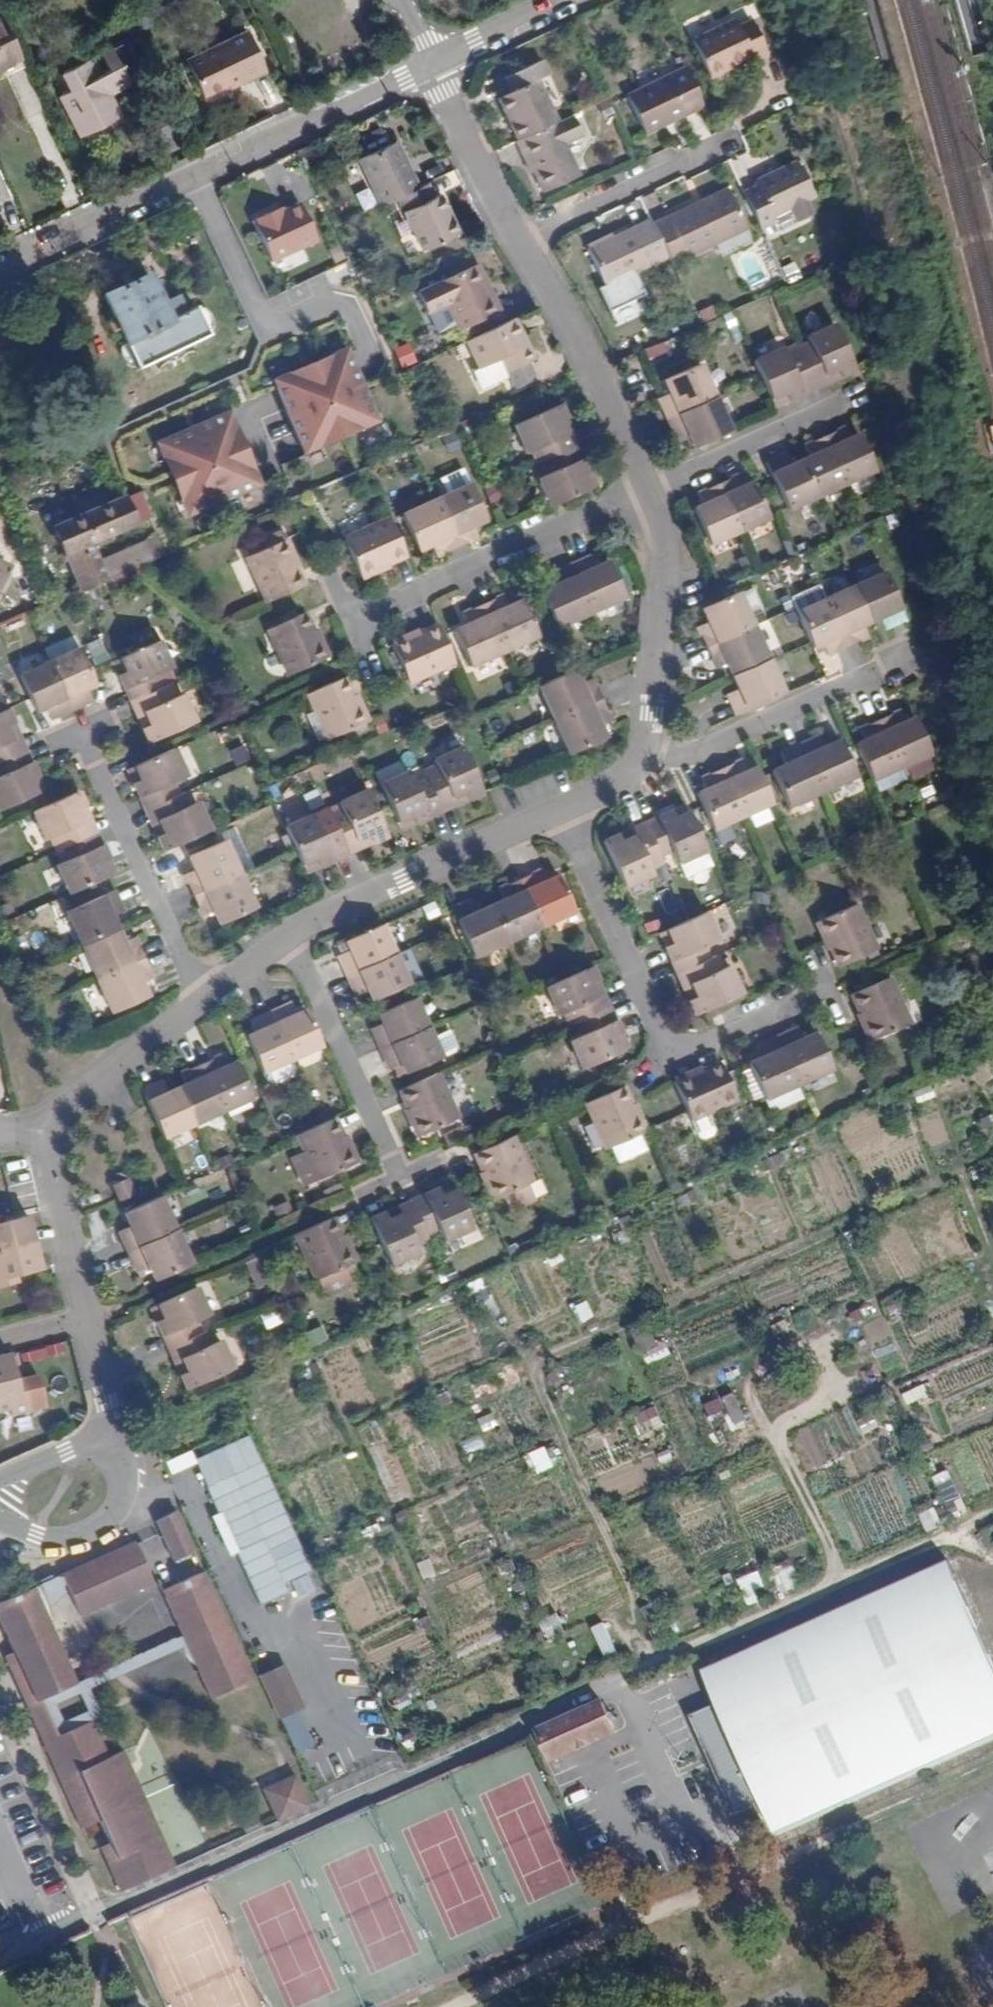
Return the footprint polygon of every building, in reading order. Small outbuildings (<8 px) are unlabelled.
[(687,37),(705,76),(737,61),(736,57),(745,53),(749,58),(764,51),(744,9),(687,37)] [(18,57),(0,22),(0,65),(1,67),(18,57)] [(204,94),(228,83),(240,77),(242,81),(266,70),(246,30),(187,60),(204,94)] [(58,95),(78,135),(114,117),(104,95),(125,83),(123,79),(138,71),(123,40),(96,53),(105,71),(94,76),(85,59),(59,73),(68,89),(58,95)] [(493,101),(498,111),(502,109),(509,123),(505,125),(511,140),(515,138),(552,121),(546,106),(542,108),(530,83),(534,81),(543,77),(536,62),(500,80),(507,94),(493,101)] [(639,135),(698,107),(680,68),(621,96),(639,135)] [(240,77),(228,83),(230,87),(242,81),(240,77)] [(530,83),(542,108),(546,106),(534,81),(530,83)] [(552,121),(515,138),(511,140),(517,153),(521,151),(539,191),(575,174),(562,145),(576,137),(565,114),(552,121)] [(356,155),(376,203),(393,195),(413,186),(392,139),(356,155)] [(794,163),(751,183),(754,187),(740,194),(757,230),(771,223),(774,231),(811,214),(804,201),(811,198),(794,163)] [(413,186),(393,195),(416,248),(452,231),(442,210),(438,211),(430,193),(426,195),(419,183),(413,186)] [(352,193),(361,211),(374,205),(366,186),(352,193)] [(438,211),(442,210),(434,191),(430,193),(438,211)] [(694,211),(726,197),(723,193),(692,207),(694,211)] [(694,211),(692,207),(664,219),(683,260),(743,232),(726,197),(694,211)] [(270,212),(252,221),(271,262),(316,241),(299,203),(282,211),(272,216),(270,212)] [(280,208),(270,212),(272,216),(282,211),(280,208)] [(585,250),(602,288),(650,267),(632,228),(585,250)] [(453,329),(491,312),(477,283),(481,281),(473,263),(412,291),(422,311),(441,302),(453,329)] [(147,274),(104,294),(137,365),(205,332),(194,306),(185,311),(177,296),(161,303),(147,274)] [(477,283),(491,312),(495,311),(481,281),(477,283)] [(523,345),(510,319),(464,340),(477,369),(498,360),(510,386),(530,375),(524,362),(517,349),(523,345)] [(790,394),(816,382),(813,375),(838,364),(841,371),(855,365),(835,319),(807,332),(808,336),(798,341),(795,342),(798,349),(789,353),(784,342),(757,354),(774,394),(787,388),(790,394)] [(398,366),(430,352),(422,335),(391,349),(398,366)] [(647,361),(670,355),(666,341),(644,346),(647,361)] [(517,349),(524,362),(531,358),(523,345),(517,349)] [(273,379),(304,453),(378,422),(347,348),(273,379)] [(727,429),(713,393),(699,362),(663,377),(667,389),(657,393),(666,415),(675,435),(685,430),(691,444),(727,429)] [(813,375),(816,382),(841,371),(838,364),(813,375)] [(787,388),(774,394),(776,399),(790,394),(787,388)] [(542,505),(580,488),(575,477),(581,474),(568,445),(562,448),(552,424),(558,422),(551,406),(506,425),(518,454),(522,452),(528,463),(528,465),(536,462),(540,473),(530,478),(542,505)] [(258,484),(225,411),(159,441),(193,514),(258,484)] [(568,445),(558,422),(552,424),(562,448),(568,445)] [(774,475),(779,485),(787,503),(817,490),(846,477),(875,464),(859,428),(848,433),(843,422),(825,430),(804,439),(808,450),(802,453),(792,458),(787,448),(766,457),(774,475)] [(757,495),(753,485),(749,477),(739,480),(734,471),(716,479),(695,488),(699,498),(690,503),(705,538),(764,512),(757,495)] [(586,485),(581,474),(575,477),(580,488),(586,485)] [(779,485),(774,475),(769,478),(774,487),(779,485)] [(757,483),(753,485),(757,495),(761,493),(757,483)] [(461,487),(395,515),(410,550),(424,544),(429,554),(466,537),(462,527),(476,520),(461,487)] [(121,500),(133,526),(148,519),(142,504),(137,494),(121,500)] [(161,495),(142,504),(148,519),(153,530),(173,521),(161,495)] [(89,546),(133,526),(121,500),(52,529),(63,558),(66,556),(81,591),(103,581),(95,563),(89,546)] [(337,536),(353,575),(398,554),(381,516),(337,536)] [(279,535),(239,553),(261,599),(300,582),(279,535)] [(103,581),(127,571),(150,561),(142,543),(95,563),(103,581)] [(580,553),(541,570),(545,581),(533,587),(548,621),(613,592),(598,558),(585,564),(580,553)] [(883,626),(905,616),(904,614),(886,571),(854,584),(826,597),(798,609),(813,645),(822,640),(827,652),(846,643),(867,634),(862,624),(871,620),(879,617),(883,626)] [(739,589),(704,604),(710,619),(700,624),(716,664),(728,660),(739,683),(727,689),(737,710),(782,690),(739,589)] [(444,626),(458,662),(528,631),(512,596),(500,602),(494,591),(453,609),(458,620),(444,626)] [(300,609),(263,625),(282,669),(320,653),(300,609)] [(444,659),(427,621),(381,642),(397,679),(444,659)] [(113,670),(125,698),(132,694),(143,720),(136,724),(142,737),(188,717),(177,691),(174,692),(166,675),(158,678),(153,667),(162,662),(152,636),(114,653),(120,667),(113,670)] [(71,643),(13,668),(28,703),(37,699),(41,709),(82,691),(78,681),(85,677),(71,643)] [(120,667),(114,653),(107,656),(113,670),(120,667)] [(567,665),(534,679),(564,749),(596,734),(590,720),(602,715),(584,674),(573,679),(567,665)] [(341,673),(302,690),(322,735),(360,717),(341,673)] [(132,694),(125,698),(136,724),(143,720),(132,694)] [(8,719),(0,702),(0,800),(31,786),(26,774),(31,771),(19,745),(12,748),(1,722),(8,719)] [(903,765),(929,753),(914,717),(906,720),(901,710),(883,717),(861,726),(865,738),(857,742),(872,778),(903,765)] [(12,748),(19,745),(8,719),(1,722),(12,748)] [(770,768),(785,802),(854,773),(839,738),(826,744),(821,733),(778,751),(782,761),(770,768)] [(405,811),(408,818),(438,804),(435,798),(460,786),(464,793),(477,787),(457,741),(429,753),(431,757),(421,762),(419,763),(421,769),(410,774),(405,764),(376,777),(394,817),(405,811)] [(125,775),(137,804),(144,801),(154,825),(147,829),(153,843),(201,823),(188,794),(183,796),(179,786),(178,783),(171,786),(166,774),(178,770),(166,743),(145,752),(127,760),(131,772),(125,775)] [(695,789),(711,825),(770,800),(754,764),(746,768),(741,757),(699,775),(704,785),(695,789)] [(121,763),(125,775),(131,772),(127,760),(121,763)] [(36,783),(31,771),(26,774),(31,786),(36,783)] [(93,853),(100,850),(88,824),(82,826),(71,803),(77,800),(71,785),(25,804),(38,834),(43,832),(47,841),(48,843),(54,841),(59,850),(49,855),(60,883),(99,867),(93,853)] [(363,830),(366,837),(380,831),(359,785),(332,797),(334,800),(324,804),(322,805),(324,811),(311,817),(307,808),(278,821),(295,860),(307,855),(310,862),(343,847),(339,839),(363,830)] [(310,785),(296,790),(302,806),(316,801),(310,785)] [(435,798),(438,804),(464,793),(460,786),(435,798)] [(82,826),(88,824),(77,800),(71,803),(82,826)] [(144,801),(137,804),(147,829),(154,825),(144,801)] [(683,803),(671,808),(674,813),(685,808),(683,803)] [(621,836),(618,831),(603,837),(624,884),(654,871),(652,867),(663,862),(665,861),(663,856),(673,851),(685,876),(711,863),(704,848),(685,808),(674,813),(671,808),(644,820),(647,825),(621,836)] [(405,811),(394,817),(396,823),(408,818),(405,811)] [(644,820),(618,831),(621,836),(647,825),(644,820)] [(339,839),(343,847),(366,837),(363,830),(339,839)] [(218,834),(181,850),(187,863),(175,869),(192,909),(203,904),(209,917),(246,902),(218,834)] [(106,864),(100,850),(93,853),(99,867),(106,864)] [(307,855),(295,860),(298,867),(310,862),(307,855)] [(446,914),(467,958),(567,914),(552,879),(538,885),(533,875),(492,893),(496,903),(472,915),(468,904),(446,914)] [(58,904),(100,1008),(138,992),(132,978),(142,974),(125,934),(114,938),(103,910),(113,905),(105,885),(58,904)] [(813,923),(831,967),(870,950),(851,907),(813,923)] [(690,994),(682,997),(689,1013),(734,993),(722,964),(716,967),(711,955),(710,953),(705,954),(700,944),(710,939),(698,911),(662,928),(667,941),(659,944),(671,972),(679,969),(690,994)] [(662,928),(653,931),(659,944),(667,941),(662,928)] [(403,987),(378,930),(344,945),(347,953),(338,958),(356,998),(365,994),(369,1002),(403,987)] [(617,1031),(605,1003),(599,1005),(587,981),(594,977),(588,965),(542,985),(554,1012),(558,1011),(562,1021),(564,1025),(572,1021),(576,1033),(566,1038),(578,1067),(617,1050),(610,1034),(617,1031)] [(679,969),(671,972),(682,997),(690,994),(679,969)] [(605,1003),(594,977),(587,981),(599,1005),(605,1003)] [(902,1025),(882,980),(845,996),(865,1042),(902,1025)] [(410,1001),(375,1016),(380,1027),(370,1032),(389,1074),(399,1070),(402,1077),(438,1062),(410,1001)] [(245,1042),(261,1078),(319,1052),(303,1016),(294,1020),(290,1010),(248,1029),(253,1039),(245,1042)] [(431,1036),(440,1057),(456,1051),(447,1030),(431,1036)] [(610,1034),(617,1050),(624,1047),(617,1031),(610,1034)] [(759,1102),(825,1073),(810,1038),(799,1043),(795,1034),(752,1051),(756,1061),(744,1067),(759,1102)] [(149,1094),(169,1140),(258,1099),(243,1064),(234,1068),(229,1057),(187,1076),(192,1087),(176,1094),(171,1083),(149,1094)] [(669,1088),(684,1125),(729,1105),(714,1069),(669,1088)] [(394,1094),(414,1141),(452,1123),(431,1078),(394,1094)] [(618,1091),(581,1108),(600,1152),(605,1150),(611,1165),(638,1154),(632,1139),(638,1136),(618,1091)] [(339,1121),(302,1139),(321,1183),(360,1166),(339,1121)] [(509,1139),(471,1156),(492,1203),(529,1186),(509,1139)] [(118,1201),(134,1194),(127,1179),(111,1186),(118,1201)] [(447,1185),(434,1191),(437,1197),(449,1191),(447,1185)] [(385,1221),(382,1214),(367,1220),(387,1267),(415,1255),(412,1248),(424,1243),(426,1242),(424,1236),(436,1231),(441,1243),(467,1230),(449,1191),(437,1197),(434,1191),(406,1203),(409,1210),(385,1221)] [(135,1253),(182,1232),(166,1198),(131,1214),(136,1228),(126,1234),(135,1253)] [(406,1203),(382,1214),(385,1221),(409,1210),(406,1203)] [(30,1270),(27,1256),(32,1254),(22,1216),(0,1221),(0,1278),(30,1270)] [(330,1221),(294,1237),(315,1282),(351,1265),(330,1221)] [(197,1265),(182,1232),(135,1253),(144,1272),(155,1268),(161,1281),(197,1265)] [(193,1372),(186,1376),(191,1388),(236,1368),(225,1342),(219,1345),(214,1334),(213,1331),(208,1334),(203,1324),(213,1318),(202,1290),(164,1307),(170,1319),(163,1322),(176,1352),(184,1348),(193,1372)] [(170,1319),(164,1307),(158,1309),(163,1322),(170,1319)] [(261,1329),(277,1325),(274,1309),(258,1312),(261,1329)] [(321,1326),(304,1332),(308,1346),(326,1341),(321,1326)] [(23,1348),(18,1350),(24,1378),(30,1377),(23,1348)] [(176,1352),(186,1376),(193,1372),(184,1348),(176,1352)] [(0,1354),(0,1389),(5,1408),(19,1404),(21,1412),(53,1405),(45,1373),(30,1377),(24,1378),(18,1350),(0,1354)] [(927,1386),(901,1391),(904,1405),(930,1400),(927,1386)] [(703,1404),(709,1421),(724,1416),(729,1429),(745,1424),(735,1393),(703,1404)] [(640,1428),(660,1423),(656,1407),(636,1412),(640,1428)] [(475,1434),(457,1443),(464,1456),(482,1447),(475,1434)] [(192,1457),(249,1607),(290,1591),(292,1596),(310,1590),(251,1435),(192,1457)] [(931,1476),(944,1505),(958,1498),(945,1469),(931,1476)] [(156,1516),(174,1555),(194,1547),(175,1507),(156,1516)] [(59,1654),(46,1627),(43,1629),(41,1624),(45,1622),(40,1611),(52,1612),(44,1594),(68,1583),(81,1611),(153,1580),(134,1538),(61,1570),(63,1572),(60,1575),(57,1572),(51,1574),(49,1572),(5,1593),(7,1597),(0,1601),(0,1619),(14,1649),(22,1670),(59,1654)] [(781,1837),(992,1738),(992,1665),(945,1561),(702,1670),(781,1837)] [(170,1604),(212,1585),(203,1566),(161,1584),(170,1604)] [(744,1607),(764,1602),(756,1573),(737,1578),(744,1607)] [(187,1639),(180,1642),(194,1668),(199,1666),(211,1693),(252,1673),(212,1585),(170,1604),(182,1630),(187,1639)] [(546,1643),(567,1633),(558,1613),(537,1622),(546,1643)] [(589,1630),(605,1664),(618,1658),(603,1624),(589,1630)] [(36,1699),(40,1708),(180,1642),(187,1639),(182,1630),(71,1682),(60,1687),(61,1689),(52,1693),(36,1699)] [(22,1670),(14,1649),(5,1654),(14,1674),(22,1670)] [(22,1670),(36,1699),(52,1693),(49,1685),(58,1682),(60,1687),(71,1682),(59,1654),(22,1670)] [(275,1719),(302,1708),(283,1663),(256,1675),(275,1719)] [(52,1735),(40,1708),(36,1699),(22,1670),(14,1674),(43,1740),(52,1735)] [(396,1712),(411,1704),(399,1679),(383,1687),(396,1712)] [(615,1729),(603,1701),(539,1730),(552,1757),(615,1729)] [(91,1743),(99,1740),(89,1719),(81,1723),(91,1743)] [(52,1735),(43,1740),(81,1826),(99,1818),(108,1840),(100,1844),(120,1887),(169,1866),(154,1833),(156,1833),(145,1806),(142,1807),(138,1799),(141,1797),(132,1777),(129,1777),(126,1771),(131,1768),(123,1750),(107,1757),(99,1740),(91,1743),(81,1723),(67,1728),(70,1734),(59,1739),(56,1733),(52,1735)] [(70,1734),(67,1728),(56,1733),(59,1739),(70,1734)] [(154,1833),(169,1866),(174,1863),(131,1768),(126,1771),(129,1777),(132,1777),(141,1797),(138,1799),(142,1807),(145,1806),(156,1833),(154,1833)] [(288,1785),(297,1780),(292,1770),(269,1781),(271,1786),(285,1779),(288,1785)] [(259,1786),(265,1799),(271,1796),(280,1815),(307,1803),(297,1780),(288,1785),(285,1779),(271,1786),(269,1781),(259,1786)] [(271,1796),(265,1799),(274,1818),(280,1815),(271,1796)]
